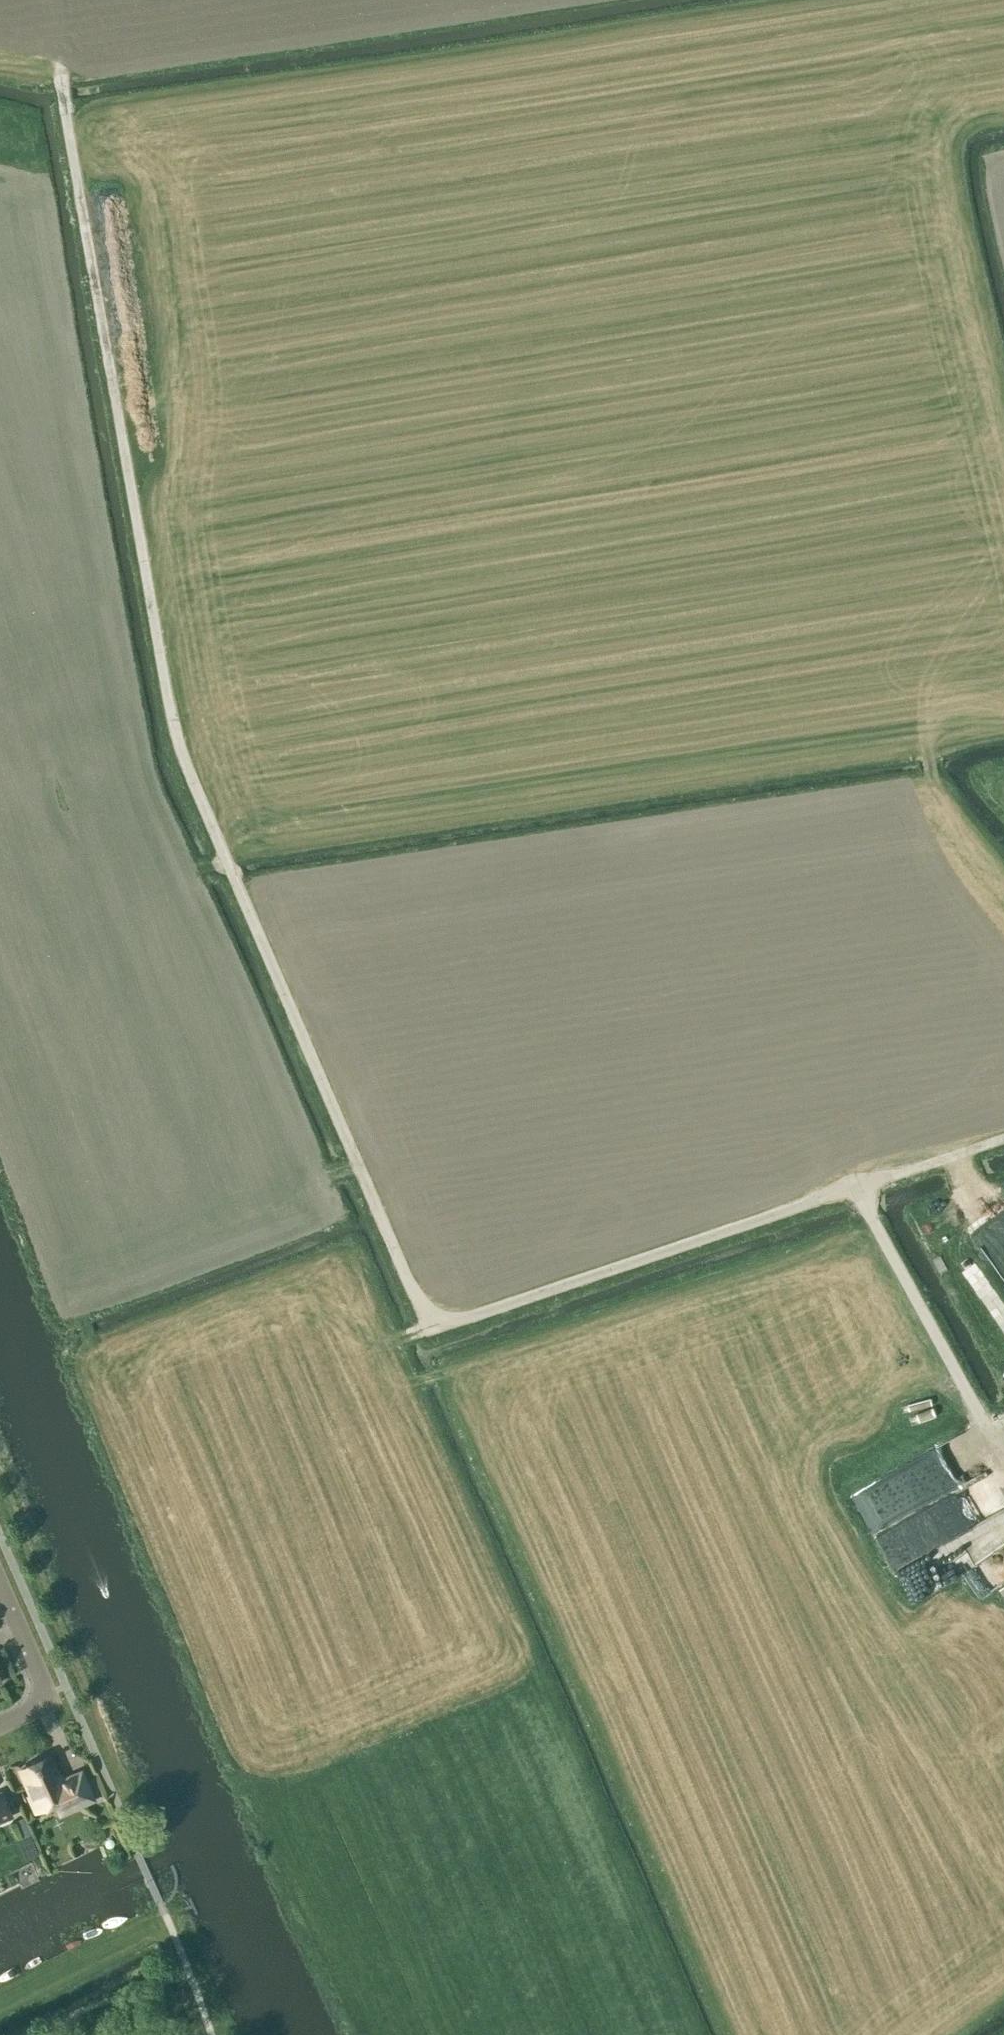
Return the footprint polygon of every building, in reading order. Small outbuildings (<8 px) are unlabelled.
[(912,1527),(882,1542),(903,1583),(933,1567),(912,1527)] [(8,1653),(0,1654),(3,1676),(11,1675),(8,1653)] [(60,1783),(49,1758),(20,1771),(31,1797),(29,1798),(36,1813),(55,1805),(59,1815),(92,1800),(80,1774),(60,1783)] [(11,1817),(1,1794),(0,1794),(0,1822),(11,1817)]
